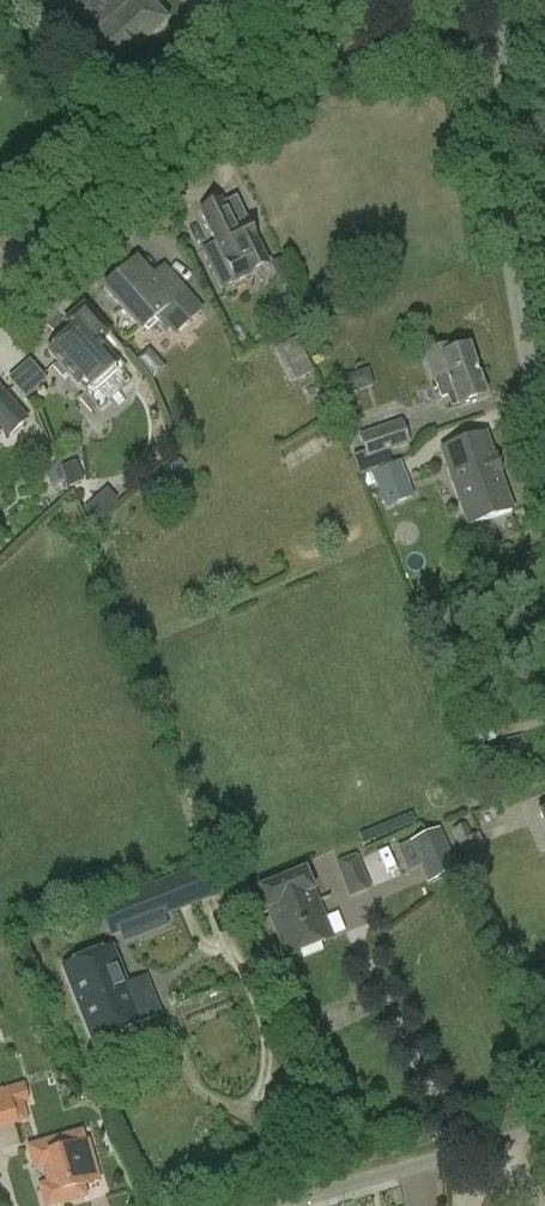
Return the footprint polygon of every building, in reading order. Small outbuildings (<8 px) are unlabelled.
[(49,30),(97,85),(167,24),(145,0),(83,0),(60,20),(49,30)] [(267,266),(248,229),(234,201),(222,207),(220,201),(199,212),(214,242),(200,250),(221,290),(267,266)] [(142,329),(156,316),(175,337),(198,315),(160,272),(149,283),(133,265),(106,289),(142,329)] [(62,379),(66,375),(76,387),(81,383),(88,391),(117,366),(99,345),(109,336),(83,306),(64,324),(72,333),(48,354),(55,363),(52,367),(62,379)] [(313,372),(297,338),(275,349),(291,383),(313,372)] [(441,400),(453,396),(457,408),(485,398),(484,395),(467,348),(452,353),(450,347),(424,356),(432,382),(434,381),(441,400)] [(5,380),(24,399),(45,378),(26,359),(5,380)] [(345,390),(371,386),(369,371),(343,374),(345,390)] [(8,435),(24,421),(0,395),(0,426),(8,435)] [(411,444),(402,420),(359,436),(368,459),(378,456),(383,468),(371,472),(380,495),(409,483),(400,461),(392,464),(388,453),(411,444)] [(511,513),(483,435),(440,451),(467,529),(511,513)] [(358,835),(367,855),(415,833),(406,813),(358,835)] [(452,831),(469,867),(482,860),(476,848),(483,844),(478,833),(471,837),(465,825),(452,831)] [(437,832),(411,844),(421,868),(429,884),(456,872),(437,832)] [(357,855),(335,864),(348,899),(370,889),(357,855)] [(206,862),(95,906),(108,938),(118,934),(162,916),(179,909),(198,902),(191,884),(212,876),(206,862)] [(304,872),(258,891),(286,959),(332,940),(304,872)] [(144,981),(126,988),(121,976),(111,949),(62,969),(91,1043),(158,1016),(144,981)] [(24,1084),(0,1091),(0,1130),(29,1122),(24,1104),(29,1102),(24,1084)] [(81,1133),(27,1149),(34,1171),(42,1169),(47,1185),(38,1187),(44,1205),(58,1205),(75,1201),(72,1190),(97,1183),(86,1143),(84,1144),(81,1133)]
